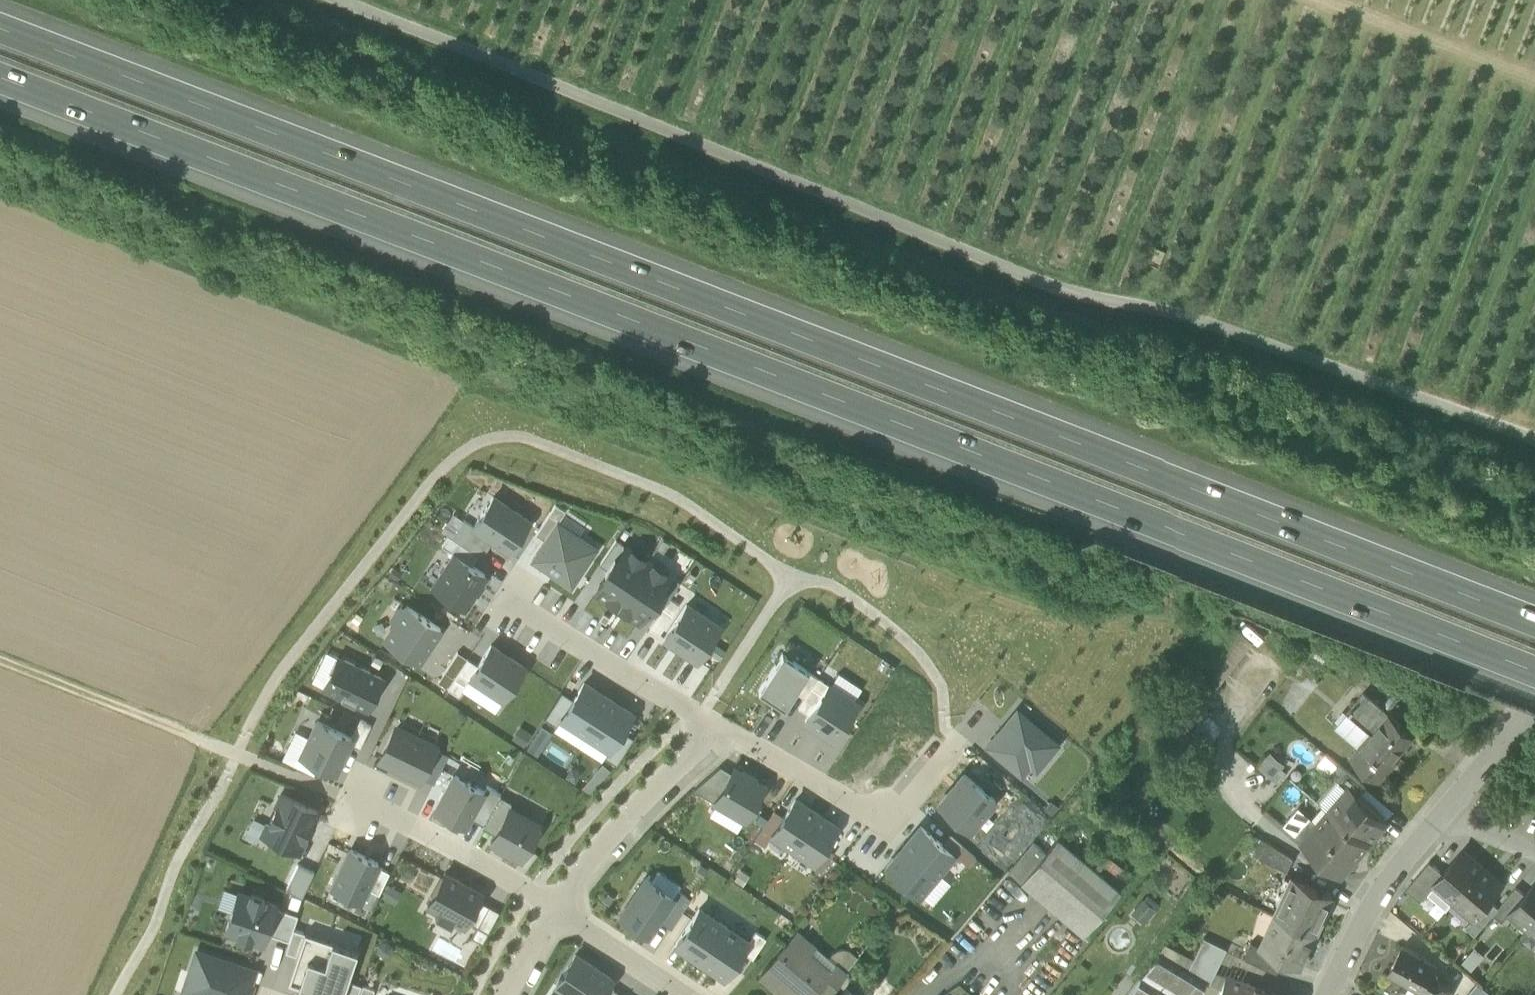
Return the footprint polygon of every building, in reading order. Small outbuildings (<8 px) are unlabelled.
[(530,521),(493,497),(473,527),(493,540),(510,551),(530,521)] [(535,534),(545,540),(557,523),(565,510),(555,504),(535,534)] [(473,527),(463,520),(451,538),(458,542),(478,556),(482,558),(493,540),(473,527)] [(596,548),(557,523),(545,540),(532,561),(571,586),(596,548)] [(448,536),(441,546),(452,553),(458,542),(448,536)] [(599,564),(610,571),(626,545),(616,538),(599,564)] [(458,542),(452,553),(457,556),(471,566),(478,556),(458,542)] [(596,592),(617,606),(648,559),(626,545),(610,571),(596,592)] [(442,580),(434,591),(462,609),(485,575),(471,566),(457,556),(450,568),(446,565),(438,577),(442,580)] [(651,603),(653,600),(670,574),(648,559),(617,606),(639,621),(651,603)] [(656,602),(663,606),(669,597),(680,581),(670,574),(653,600),(656,602)] [(679,604),(669,597),(663,606),(649,627),(659,634),(679,604)] [(686,604),(664,638),(697,660),(720,626),(686,604)] [(404,611),(400,608),(391,621),(395,624),(385,640),(418,663),(440,629),(407,606),(404,611)] [(524,668),(491,646),(477,666),(470,677),(503,699),(524,668)] [(311,681),(324,688),(331,673),(329,672),(336,657),(326,652),(311,681)] [(447,689),(467,659),(457,652),(437,682),(447,689)] [(784,707),(795,691),(808,671),(808,670),(782,653),(758,690),(784,707)] [(336,656),(336,657),(329,672),(331,673),(324,688),(341,696),(340,697),(354,704),(355,702),(367,708),(381,678),(336,656)] [(470,677),(477,666),(467,659),(447,689),(458,696),(470,677)] [(1201,668),(1190,682),(1210,696),(1221,682),(1201,668)] [(818,678),(808,671),(795,691),(804,698),(818,678)] [(798,708),(808,714),(828,684),(818,678),(804,698),(798,708)] [(632,713),(584,683),(573,700),(561,718),(586,735),(609,749),(621,730),(632,713)] [(858,704),(828,684),(808,714),(804,720),(834,739),(858,704)] [(561,718),(573,700),(562,692),(544,719),(556,726),(561,718)] [(1353,705),(1378,726),(1389,713),(1364,692),(1353,705)] [(1378,726),(1353,705),(1347,712),(1372,733),(1378,726)] [(1017,710),(987,746),(1021,774),(1028,766),(1036,756),(1042,761),(1057,743),(1017,710)] [(1372,733),(1347,712),(1335,727),(1359,748),(1372,733)] [(1351,758),(1378,781),(1395,760),(1393,758),(1413,735),(1402,725),(1403,724),(1389,713),(1378,726),(1372,733),(1359,748),(1351,758)] [(561,718),(556,726),(553,731),(578,747),(586,735),(561,718)] [(360,720),(352,738),(350,742),(361,747),(371,725),(360,720)] [(352,738),(318,722),(301,757),(335,773),(350,742),(352,738)] [(396,728),(381,760),(419,778),(420,777),(433,748),(434,747),(396,728)] [(621,730),(609,749),(604,757),(616,765),(633,738),(621,730)] [(609,749),(586,735),(578,747),(601,761),(604,757),(609,749)] [(448,755),(433,748),(420,777),(434,784),(448,755)] [(1317,763),(1330,774),(1338,764),(1326,753),(1317,763)] [(1028,766),(1034,771),(1042,761),(1036,756),(1028,766)] [(1349,788),(1358,796),(1366,787),(1338,764),(1330,774),(1337,780),(1339,779),(1349,788)] [(694,789),(713,801),(730,771),(720,765),(694,789)] [(730,771),(713,801),(744,819),(764,784),(754,778),(755,777),(742,769),(741,770),(733,767),(730,771)] [(995,768),(979,787),(995,799),(1007,810),(1023,791),(995,768)] [(979,787),(964,774),(938,805),(969,830),(995,799),(979,787)] [(483,791),(454,776),(435,811),(464,827),(469,817),(483,791)] [(1318,803),(1329,812),(1349,788),(1339,779),(1337,780),(1318,803)] [(486,786),(483,791),(469,817),(483,826),(499,796),(501,794),(486,786)] [(1366,787),(1358,796),(1386,820),(1394,811),(1366,787)] [(1358,796),(1349,788),(1329,812),(1367,844),(1387,821),(1386,820),(1358,796)] [(317,810),(282,793),(262,835),(297,852),(317,810)] [(483,826),(482,827),(494,834),(509,807),(510,807),(512,803),(499,796),(483,826)] [(836,826),(795,799),(783,816),(771,834),(813,862),(824,845),(836,826)] [(494,834),(490,842),(497,846),(496,848),(510,855),(511,853),(521,859),(541,824),(510,807),(509,807),(494,834)] [(1283,825),(1303,842),(1319,824),(1298,807),(1283,825)] [(774,810),(755,839),(764,846),(771,834),(783,816),(774,810)] [(1342,874),(1367,844),(1329,812),(1319,824),(1303,842),(1327,862),(1327,861),(1342,874)] [(921,826),(886,868),(918,895),(953,853),(941,843),(921,826)] [(949,834),(941,843),(953,853),(968,866),(976,856),(949,834)] [(1020,881),(1083,934),(1120,890),(1057,837),(1047,849),(1034,839),(1007,871),(1020,881)] [(1259,859),(1268,842),(1260,838),(1251,855),(1259,859)] [(1259,859),(1287,872),(1290,865),(1293,859),(1268,842),(1259,859)] [(834,852),(824,845),(813,862),(811,865),(820,872),(834,852)] [(378,863),(350,850),(332,888),(360,901),(366,888),(376,866),(378,863)] [(1434,884),(1435,885),(1454,902),(1482,867),(1463,850),(1443,874),(1434,884)] [(1406,890),(1420,902),(1427,894),(1435,885),(1434,884),(1443,874),(1429,863),(1415,880),(1406,890)] [(314,872),(298,864),(286,889),(302,897),(314,872)] [(389,872),(376,866),(366,888),(379,894),(389,872)] [(1502,884),(1482,867),(1454,902),(1473,918),(1489,900),(1502,884)] [(658,870),(650,881),(673,897),(677,891),(681,885),(658,870)] [(467,921),(478,900),(482,893),(445,873),(427,905),(437,911),(435,916),(451,925),(453,920),(464,926),(467,921)] [(650,881),(646,878),(620,918),(647,936),(658,920),(673,897),(650,881)] [(1292,879),(1276,916),(1315,934),(1332,898),(1292,879)] [(1529,930),(1534,923),(1534,883),(1525,895),(1509,913),(1510,914),(1529,930)] [(1446,911),(1454,902),(1435,885),(1427,894),(1446,911)] [(1516,887),(1498,908),(1493,914),(1502,923),(1510,914),(1509,913),(1525,895),(1516,887)] [(690,900),(677,891),(673,897),(658,920),(671,929),(676,921),(690,900)] [(275,907),(276,905),(263,900),(264,898),(251,894),(250,896),(238,892),(225,930),(238,934),(237,937),(250,941),(251,938),(263,943),(266,933),(275,907)] [(676,921),(686,928),(687,929),(699,910),(706,898),(696,892),(690,900),(676,921)] [(499,911),(478,900),(467,921),(477,927),(471,937),(482,943),(499,911)] [(1475,935),(1493,914),(1498,908),(1489,900),(1473,918),(1465,927),(1475,935)] [(275,907),(266,933),(289,941),(293,928),(298,914),(275,907)] [(748,942),(699,910),(687,929),(686,928),(675,945),(725,977),(742,951),(748,942)] [(1300,967),(1315,934),(1276,916),(1275,917),(1278,918),(1264,948),(1261,946),(1261,948),(1280,957),(1300,967)] [(304,932),(293,928),(289,941),(285,951),(297,955),(304,932)] [(756,931),(748,942),(742,951),(752,958),(765,938),(756,931)] [(304,932),(297,955),(288,982),(326,994),(343,994),(348,979),(358,950),(304,932)] [(786,994),(809,994),(816,986),(826,975),(805,958),(814,947),(797,933),(762,975),(786,994)] [(1187,970),(1206,981),(1222,948),(1203,938),(1187,970)] [(1244,958),(1273,972),(1280,957),(1261,948),(1261,946),(1251,942),(1244,958)] [(1391,974),(1420,990),(1427,977),(1434,964),(1405,948),(1405,947),(1403,946),(1388,974),(1391,975),(1391,974)] [(835,964),(814,947),(805,958),(826,975),(835,964)] [(196,950),(182,993),(188,994),(245,994),(254,969),(196,950)] [(1206,981),(1187,970),(1159,953),(1132,990),(1128,994),(1199,994),(1206,981)] [(575,955),(556,984),(567,992),(565,994),(601,994),(612,979),(575,955)] [(816,986),(825,994),(845,970),(836,962),(835,964),(826,975),(816,986)] [(1219,994),(1250,994),(1253,987),(1226,977),(1221,990),(1219,994)] [(1427,977),(1420,990),(1417,994),(1445,994),(1449,989),(1427,977)] [(348,979),(343,994),(357,994),(361,984),(348,979)] [(374,989),(363,984),(359,994),(372,994),(374,989)] [(1477,984),(1468,994),(1490,994),(1477,984)] [(1253,987),(1250,994),(1274,994),(1253,987)]
